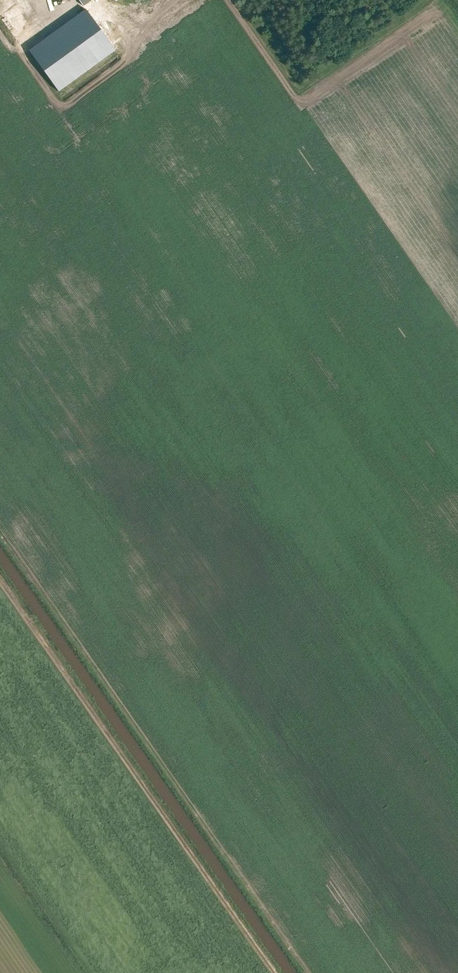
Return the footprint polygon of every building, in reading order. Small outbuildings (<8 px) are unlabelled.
[(0,1),(0,12),(2,14),(13,7),(8,0),(2,0),(0,1)] [(79,0),(44,0),(10,25),(40,65),(96,24),(79,0)]
